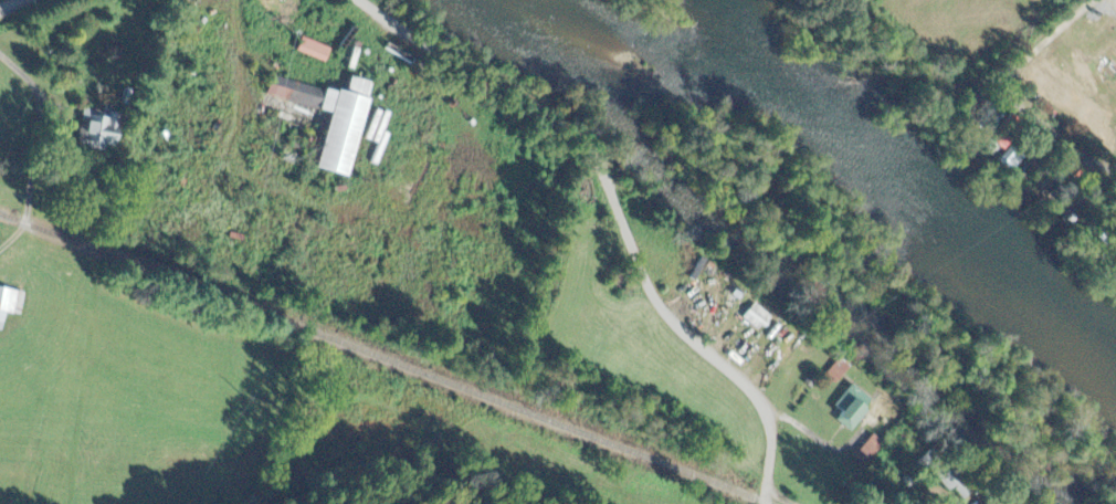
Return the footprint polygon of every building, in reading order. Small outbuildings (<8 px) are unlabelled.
[(327,50),(298,39),(292,54),(322,65),(327,50)] [(342,181),(366,84),(344,79),(340,96),(267,78),(262,99),(323,114),(309,173),(342,181)] [(113,115),(82,110),(77,145),(108,150),(113,115)] [(1039,140),(1026,129),(994,164),(1007,175),(1039,140)] [(0,292),(0,321),(1,316),(16,319),(20,296),(0,292)] [(739,321),(760,333),(769,316),(749,304),(739,321)] [(865,412),(860,408),(866,401),(849,385),(830,406),(837,413),(832,420),(846,433),(865,412)] [(881,445),(870,436),(852,456),(863,466),(881,445)]
